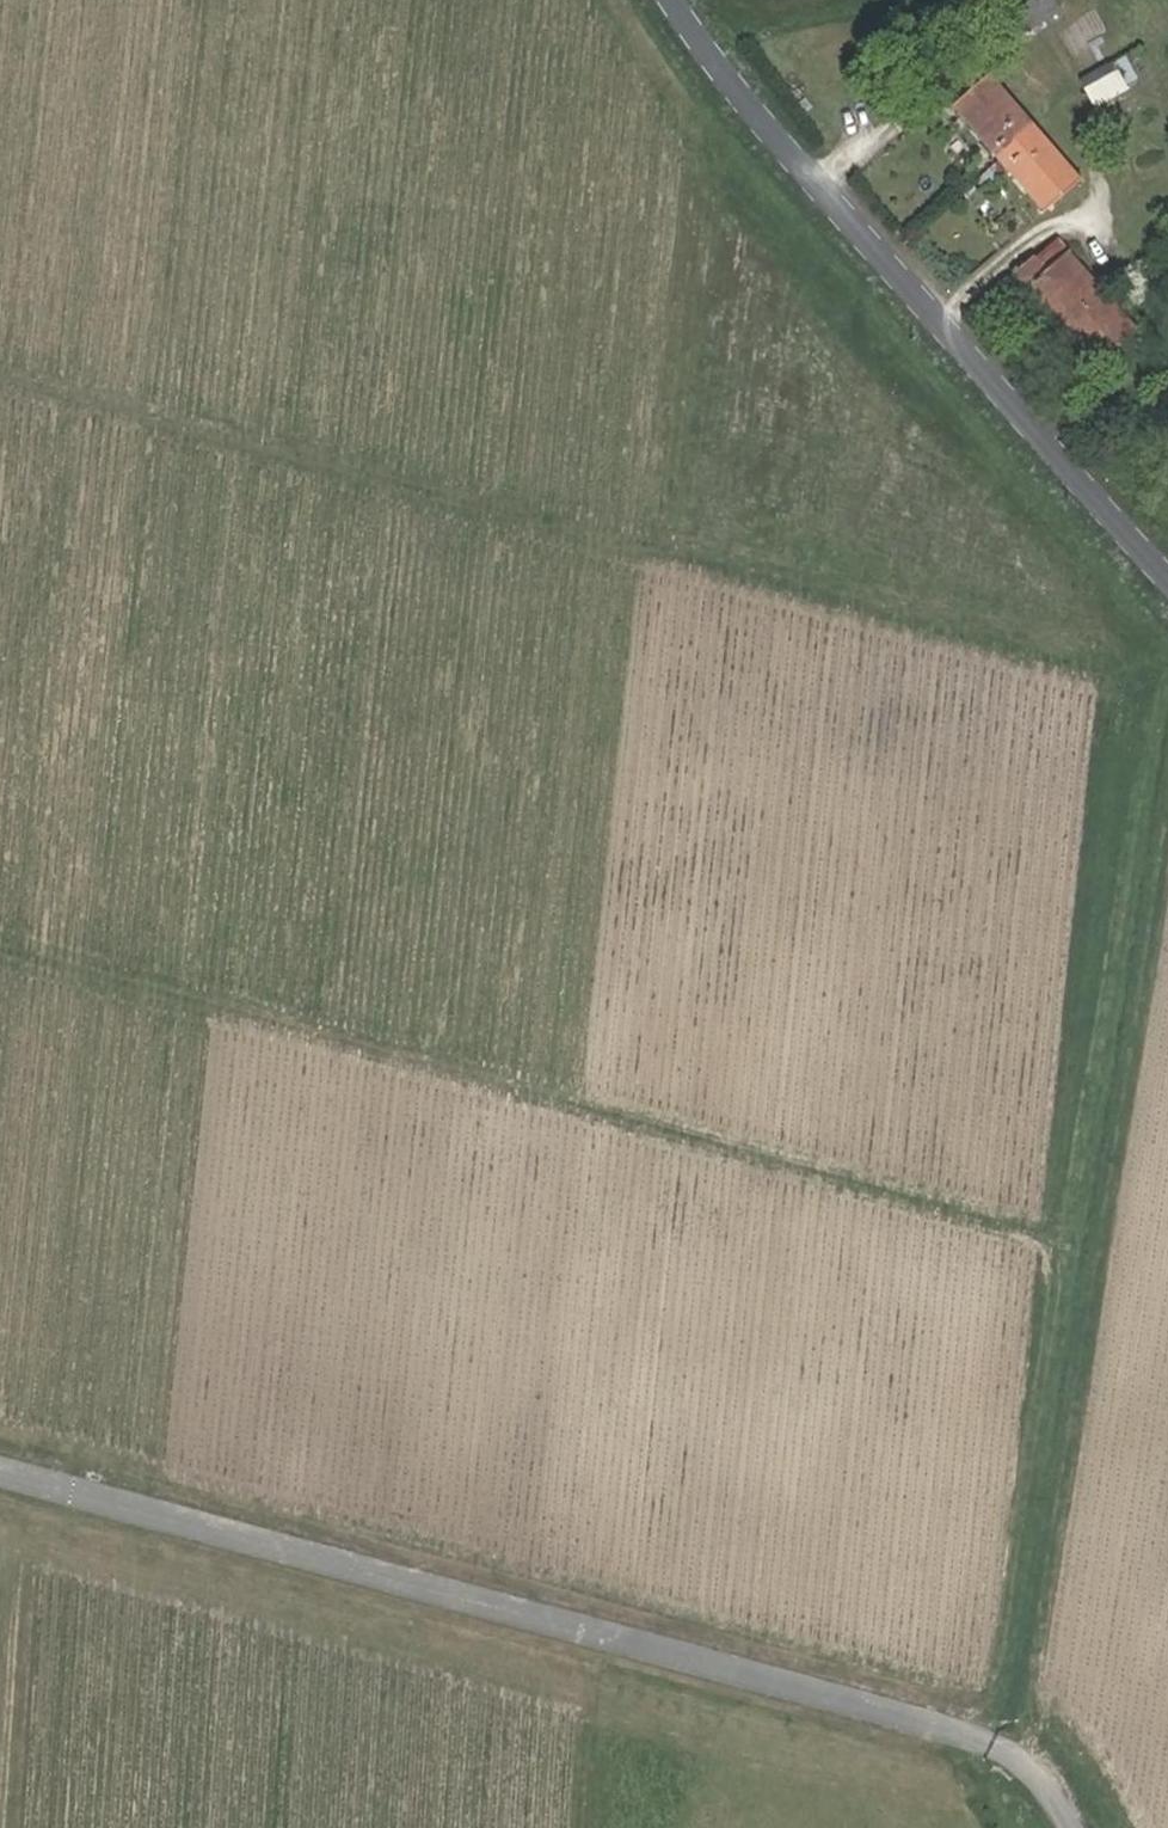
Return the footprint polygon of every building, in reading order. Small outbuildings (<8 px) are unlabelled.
[(1040,20),(1062,8),(1058,0),(1030,0),(1040,20)] [(1088,90),(1097,107),(1127,90),(1118,74),(1088,90)] [(1043,212),(1079,181),(990,77),(954,107),(1043,212)] [(1112,349),(1134,329),(1069,255),(1047,273),(1035,261),(1015,278),(1105,378),(1123,361),(1112,349)]
